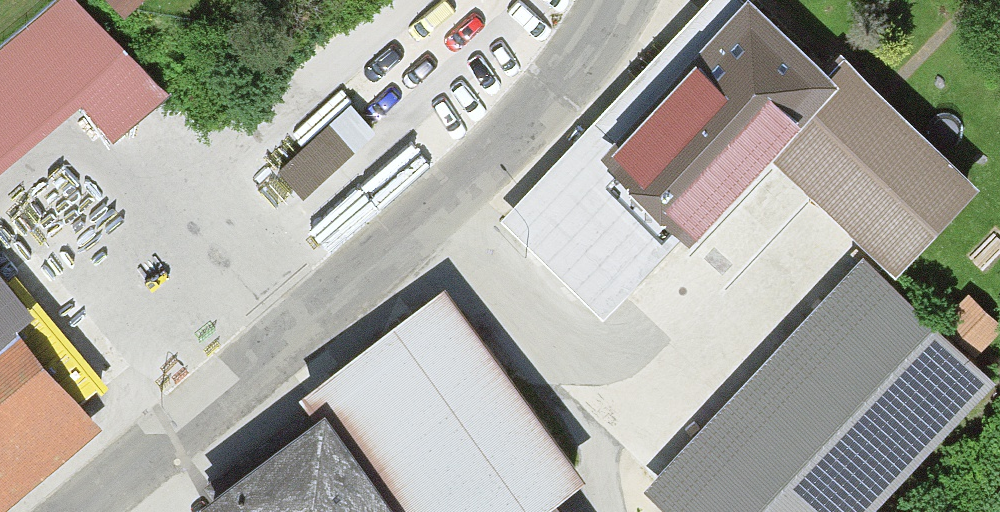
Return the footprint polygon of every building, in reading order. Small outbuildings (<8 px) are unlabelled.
[(0,62),(0,167),(77,100),(116,144),(169,98),(84,0),(71,0),(0,62)] [(122,12),(134,0),(110,0),(122,12)] [(507,217),(604,318),(778,152),(827,203),(899,134),(770,0),(732,0),(507,217)] [(286,155),(319,185),(362,136),(329,106),(286,155)] [(877,262),(656,491),(677,511),(877,511),(999,385),(999,379),(877,262)] [(190,487),(208,511),(571,511),(565,503),(593,483),(457,295),(190,487)] [(99,434),(0,313),(0,511),(3,511),(99,434)]
